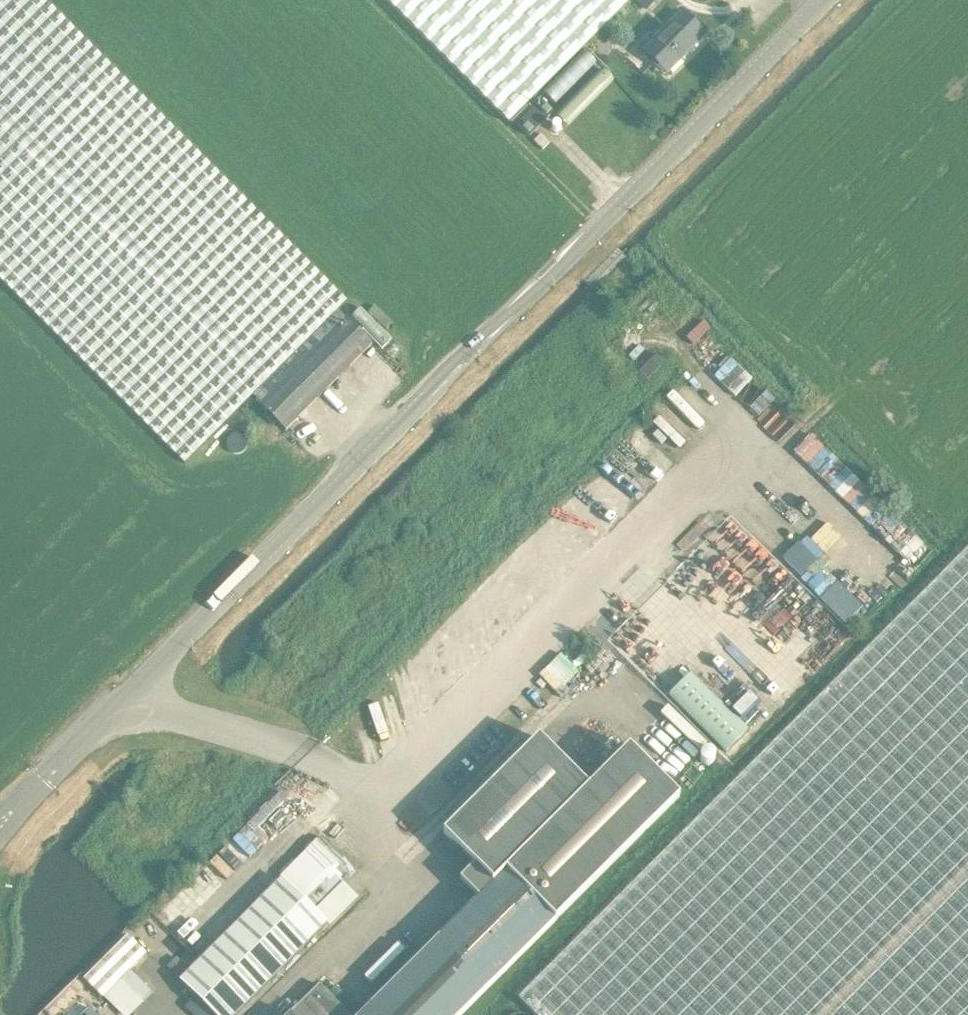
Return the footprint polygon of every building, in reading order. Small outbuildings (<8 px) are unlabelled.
[(254,396),(338,311),(347,302),(45,0),(0,0),(0,280),(186,464),(254,396)] [(472,88),(509,125),(633,0),(385,0),(472,88)] [(657,0),(640,0),(639,1),(649,10),(658,1),(657,0)] [(668,73),(705,36),(681,13),(645,50),(668,73)] [(529,138),(552,115),(541,103),(518,126),(529,138)] [(346,319),(338,311),(254,396),(262,404),(261,404),(287,430),(372,345),(346,319)] [(534,1014),(967,1014),(967,549),(518,999),(534,1014)] [(690,674),(669,696),(725,751),(747,729),(741,724),(724,706),(690,674)] [(762,702),(744,685),(724,706),(741,724),(762,702)] [(679,797),(630,748),(589,788),(539,738),(443,834),(475,866),(461,880),(479,898),(362,1014),(462,1014),(679,797)] [(215,1014),(236,1014),(327,925),(281,880),(181,981),(215,1014)] [(153,947),(162,938),(146,920),(136,930),(153,947)] [(102,998),(120,980),(130,970),(147,954),(128,935),(84,980),(102,998)] [(153,993),(130,970),(120,980),(144,1002),(153,993)] [(319,986),(290,1014),(348,1014),(319,986)]
